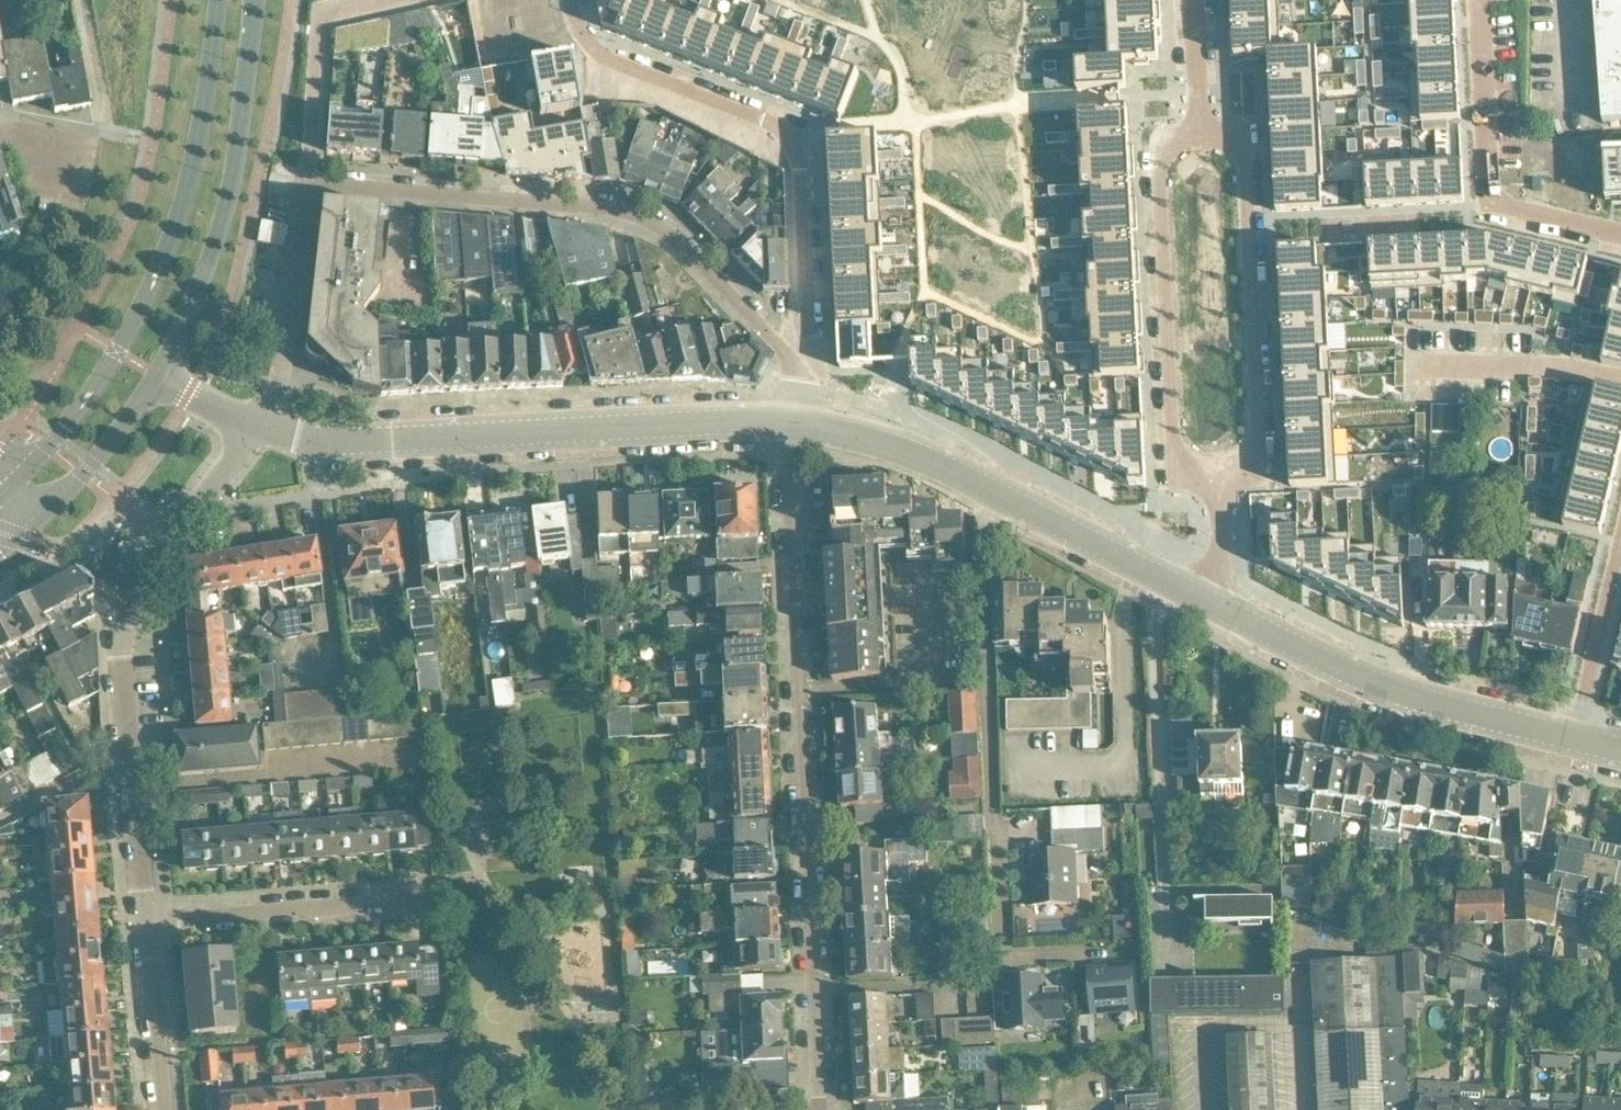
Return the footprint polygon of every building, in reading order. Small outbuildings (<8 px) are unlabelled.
[(8,80),(13,106),(53,99),(45,60),(41,40),(37,40),(30,0),(0,0),(0,36),(8,80)] [(603,26),(620,33),(632,0),(598,0),(603,26)] [(620,33),(642,41),(658,0),(632,0),(620,33)] [(642,41),(664,50),(682,5),(670,0),(658,0),(642,41)] [(699,12),(702,13),(704,13),(708,15),(712,3),(704,0),(699,12)] [(1108,9),(1161,7),(1161,6),(1156,6),(1156,0),(1107,0),(1108,9)] [(1597,34),(1620,32),(1620,0),(1594,0),(1597,34)] [(1281,1),(1228,3),(1229,19),(1233,19),(1234,29),(1280,27),(1279,2),(1281,2),(1281,1)] [(1454,1),(1406,4),(1406,5),(1411,4),(1412,27),(1456,25),(1454,1)] [(682,5),(664,50),(686,59),(704,13),(702,13),(701,18),(681,10),(682,5)] [(752,5),(748,17),(757,21),(761,9),(752,5)] [(1161,7),(1108,9),(1109,36),(1158,33),(1157,23),(1162,22),(1161,7)] [(426,10),(403,15),(413,45),(436,35),(428,14),(426,10)] [(1364,10),(1355,11),(1355,23),(1365,23),(1364,10)] [(704,13),(686,59),(708,67),(726,22),(708,15),(704,13)] [(390,18),(387,48),(412,45),(413,45),(403,15),(390,18)] [(748,17),(744,29),(752,32),(757,21),(748,17)] [(1380,17),(1371,17),(1372,29),(1381,29),(1380,17)] [(365,23),(362,52),(387,48),(390,18),(365,23)] [(726,22),(708,67),(730,76),(746,35),(725,27),(727,22),(726,22)] [(334,56),(362,52),(365,23),(337,29),(336,29),(334,56)] [(797,23),(792,34),(801,38),(805,26),(797,23)] [(1365,23),(1355,23),(1356,36),(1365,35),(1365,23)] [(1456,25),(1412,27),(1414,51),(1457,49),(1456,25)] [(1280,27),(1234,29),(1235,57),(1245,56),(1245,61),(1259,60),(1259,56),(1269,55),(1269,54),(1281,53),(1281,52),(1280,27)] [(1381,29),(1372,29),(1372,42),(1381,41),(1381,29)] [(1101,31),(1088,32),(1089,41),(1101,41),(1101,31)] [(1088,32),(1076,33),(1076,42),(1089,41),(1088,32)] [(1597,34),(1600,77),(1620,76),(1620,32),(1597,34)] [(1158,33),(1109,36),(1110,61),(1110,62),(1125,61),(1125,62),(1130,62),(1135,62),(1136,66),(1150,66),(1150,61),(1159,61),(1158,33)] [(792,34),(788,46),(792,48),(796,49),(801,38),(792,34)] [(746,35),(730,76),(752,84),(770,39),(769,39),(767,43),(746,35)] [(0,36),(0,81),(8,80),(0,36)] [(770,39),(752,84),(774,93),(792,48),(788,46),(770,39)] [(841,40),(836,51),(845,55),(850,43),(841,40)] [(792,48),(774,93),(796,101),(814,56),(796,49),(792,48)] [(1457,49),(1414,51),(1414,53),(1419,52),(1420,74),(1458,72),(1457,49)] [(1281,53),(1269,54),(1269,55),(1271,80),(1319,78),(1318,57),(1318,50),(1281,52),(1281,53)] [(836,51),(832,63),(836,65),(840,66),(845,55),(836,51)] [(79,53),(45,60),(53,99),(55,114),(90,107),(79,53)] [(572,53),(530,61),(530,62),(540,116),(582,108),(572,53)] [(814,56),(796,101),(819,110),(836,65),(832,63),(814,56)] [(1110,61),(1076,63),(1078,91),(1127,89),(1125,62),(1125,61),(1110,62),(1110,61)] [(1367,63),(1358,63),(1358,76),(1367,75),(1367,63)] [(1057,64),(1045,64),(1045,74),(1058,73),(1057,64)] [(1383,64),(1373,64),(1374,77),(1383,76),(1383,64)] [(836,65),(819,110),(842,119),(859,74),(840,66),(836,65)] [(427,139),(426,161),(454,164),(460,92),(458,87),(449,66),(438,69),(447,94),(446,106),(430,105),(427,139)] [(1420,74),(1410,75),(1411,99),(1459,96),(1458,72),(1420,74)] [(1367,75),(1358,76),(1359,88),(1368,88),(1367,75)] [(1383,76),(1374,77),(1375,89),(1384,89),(1383,76)] [(1600,77),(1603,122),(1620,121),(1620,76),(1600,77)] [(1271,91),(1267,91),(1268,107),(1321,104),(1319,78),(1271,80),(1271,91)] [(460,92),(454,164),(503,168),(491,127),(490,123),(490,121),(485,99),(472,98),(473,89),(458,87),(460,92)] [(1459,96),(1411,99),(1412,123),(1423,123),(1436,122),(1448,122),(1461,121),(1459,96)] [(1321,104),(1268,107),(1268,122),(1273,122),(1273,133),(1322,130),(1321,104)] [(330,105),(326,152),(327,152),(354,154),(357,115),(342,113),(342,106),(330,105)] [(592,108),(582,110),(585,124),(595,182),(619,183),(613,143),(599,145),(595,124),(592,108)] [(1127,109),(1079,112),(1080,139),(1129,137),(1127,109)] [(378,156),(378,157),(420,161),(424,118),(383,115),(383,111),(382,111),(381,117),(378,156)] [(1385,112),(1376,113),(1376,125),(1386,125),(1385,112)] [(1369,113),(1360,113),(1361,126),(1370,126),(1369,113)] [(357,115),(354,154),(378,156),(381,117),(357,115)] [(530,116),(518,118),(529,177),(532,178),(532,177),(555,179),(546,131),(534,133),(530,116)] [(518,118),(490,123),(491,127),(503,168),(504,168),(506,175),(506,176),(529,177),(518,118)] [(631,149),(613,143),(619,183),(639,191),(652,156),(661,128),(640,121),(631,149)] [(1436,122),(1423,123),(1424,132),(1436,131),(1436,122)] [(1448,122),(1436,122),(1436,131),(1449,131),(1448,122)] [(585,124),(566,128),(576,181),(586,181),(595,182),(585,124)] [(676,125),(669,142),(678,145),(677,148),(684,128),(676,125)] [(566,128),(546,131),(555,179),(576,181),(566,128)] [(677,148),(658,198),(678,205),(689,174),(696,156),(694,155),(701,137),(685,128),(684,128),(677,148)] [(1274,143),(1269,144),(1270,159),(1323,157),(1322,130),(1273,133),(1274,143)] [(1389,131),(1376,132),(1377,141),(1389,140),(1389,131)] [(1401,131),(1389,131),(1389,140),(1402,140),(1401,131)] [(841,136),(829,136),(831,161),(879,159),(878,134),(841,136)] [(1072,135),(1060,136),(1060,145),(1071,144),(1073,144),(1072,140),(1072,135)] [(1060,136),(1047,136),(1048,146),(1060,145),(1060,136)] [(1073,144),(1071,144),(1072,166),(1082,166),(1135,163),(1134,147),(1130,147),(1129,137),(1080,139),(1072,140),(1073,144)] [(1358,141),(1349,142),(1349,154),(1359,154),(1358,141)] [(727,143),(716,157),(724,166),(740,151),(727,143)] [(652,156),(639,191),(658,198),(677,148),(668,144),(663,160),(652,156)] [(904,153),(891,154),(892,163),(904,162),(904,153)] [(891,154),(879,154),(879,163),(892,163),(891,154)] [(1604,156),(1607,201),(1620,200),(1620,156),(1604,156)] [(0,157),(0,231),(2,237),(13,233),(12,230),(25,225),(0,157)] [(1323,157),(1270,159),(1271,175),(1275,175),(1276,185),(1325,183),(1323,157)] [(1390,158),(1365,160),(1366,168),(1366,181),(1367,193),(1368,208),(1393,207),(1390,158)] [(1391,158),(1390,158),(1393,207),(1416,206),(1414,162),(1391,164),(1391,158)] [(879,159),(831,161),(832,185),(880,182),(879,159)] [(1463,160),(1438,161),(1440,204),(1465,203),(1463,160)] [(1415,162),(1414,162),(1416,206),(1440,204),(1438,161),(1437,161),(1437,166),(1415,168),(1415,162)] [(1135,163),(1082,166),(1083,192),(1132,189),(1131,179),(1135,178),(1135,163)] [(1366,168),(1356,169),(1357,181),(1366,181),(1366,168)] [(710,179),(682,208),(697,222),(734,184),(719,170),(710,179)] [(759,181),(744,196),(749,200),(756,207),(760,207),(759,181)] [(1366,181),(1357,181),(1357,194),(1367,193),(1366,181)] [(880,182),(832,185),(833,209),(882,206),(880,182)] [(1325,183),(1276,185),(1277,213),(1323,210),(1322,184),(1325,184),(1325,183)] [(734,184),(697,222),(712,237),(737,211),(729,204),(741,192),(734,184)] [(1075,187),(1062,188),(1063,197),(1075,197),(1075,187)] [(1062,188),(1050,189),(1051,198),(1063,197),(1062,188)] [(1132,189),(1083,192),(1083,193),(1086,193),(1087,217),(1084,217),(1084,218),(1137,215),(1137,200),(1132,200),(1132,189)] [(737,211),(712,237),(727,252),(727,251),(752,226),(744,218),(756,207),(749,200),(737,212),(737,211)] [(906,200),(894,201),(894,210),(907,210),(906,200)] [(894,201),(881,201),(882,211),(894,210),(894,201)] [(322,202),(305,349),(305,352),(305,354),(306,356),(308,358),(309,360),(311,361),(314,362),(316,363),(317,363),(319,363),(321,362),(323,362),(325,360),(352,386),(352,387),(381,396),(380,368),(379,328),(378,328),(378,331),(362,316),(379,292),(381,281),(372,280),(380,207),(322,202)] [(882,206),(833,209),(834,232),(883,230),(882,206)] [(463,282),(458,216),(432,214),(435,284),(463,282)] [(1137,215),(1084,218),(1086,244),(1134,242),(1134,231),(1138,231),(1137,215)] [(485,218),(458,216),(463,282),(491,280),(485,218)] [(761,231),(761,235),(763,288),(763,293),(788,292),(785,217),(774,217),(774,231),(761,231)] [(520,289),(513,228),(512,221),(485,218),(491,280),(492,280),(494,297),(521,294),(520,289)] [(534,230),(533,223),(512,221),(513,228),(520,289),(541,287),(538,253),(536,230),(534,230)] [(553,250),(546,224),(533,223),(534,230),(536,230),(538,253),(553,250)] [(587,261),(579,227),(566,225),(566,226),(546,224),(553,250),(554,250),(564,290),(604,283),(599,258),(587,261)] [(617,280),(605,232),(605,231),(581,228),(581,227),(579,227),(587,261),(599,258),(604,283),(617,280)] [(756,230),(730,255),(763,288),(761,235),(756,230)] [(883,230),(834,232),(835,256),(884,253),(883,230)] [(1489,238),(1465,239),(1468,282),(1469,282),(1469,277),(1490,276),(1490,277),(1491,277),(1489,238)] [(1489,238),(1491,277),(1509,282),(1507,287),(1508,287),(1518,245),(1489,238)] [(677,286),(671,260),(666,254),(634,239),(635,245),(634,245),(639,262),(640,265),(649,300),(678,294),(677,286)] [(1465,239),(1442,240),(1444,289),(1445,289),(1445,284),(1468,282),(1465,239)] [(1078,240),(1065,241),(1066,250),(1078,250),(1078,240)] [(1442,240),(1418,242),(1421,290),(1444,289),(1442,240)] [(1065,241),(1053,241),(1053,251),(1066,250),(1065,241)] [(1134,242),(1086,244),(1087,271),(1140,268),(1139,252),(1135,252),(1134,242)] [(1418,242),(1394,243),(1397,291),(1421,290),(1418,242)] [(1394,243),(1370,244),(1372,293),(1397,291),(1394,243)] [(1518,245),(1508,287),(1531,293),(1541,250),(1518,245)] [(1325,246),(1279,249),(1280,276),(1327,274),(1325,246)] [(909,247),(896,248),(897,257),(909,257),(909,247)] [(896,248),(884,249),(884,258),(897,257),(896,248)] [(1541,250),(1531,293),(1553,298),(1552,303),(1553,303),(1565,256),(1541,250)] [(884,253),(835,256),(837,280),(880,277),(879,255),(884,255),(884,253)] [(1565,256),(1553,303),(1577,309),(1589,262),(1565,256)] [(1370,259),(1361,260),(1362,272),(1371,271),(1370,259)] [(710,336),(737,327),(735,326),(671,260),(677,286),(678,294),(701,381),(724,384),(710,336)] [(671,382),(649,300),(640,265),(631,267),(633,277),(620,280),(630,320),(641,318),(645,333),(633,337),(632,337),(644,383),(671,382)] [(1140,268),(1087,271),(1087,272),(1090,271),(1091,296),(1088,296),(1088,297),(1137,294),(1136,284),(1141,284),(1140,268)] [(1371,271),(1362,272),(1362,284),(1371,284),(1371,271)] [(1281,287),(1277,287),(1277,303),(1328,300),(1327,274),(1280,276),(1281,287)] [(1586,274),(1583,286),(1592,288),(1595,276),(1586,274)] [(880,277),(837,280),(838,303),(881,301),(880,277)] [(1583,286),(1580,298),(1589,300),(1592,288),(1583,286)] [(1068,293),(1055,294),(1056,303),(1068,303),(1068,293)] [(1080,293),(1068,293),(1068,303),(1081,302),(1080,293)] [(1609,316),(1620,319),(1620,295),(1614,293),(1609,316)] [(701,381),(678,294),(649,300),(671,382),(701,381)] [(1137,294),(1088,297),(1090,323),(1143,321),(1142,305),(1138,305),(1137,294)] [(899,295),(886,296),(887,305),(899,305),(899,295)] [(911,295),(899,295),(899,305),(912,304),(911,295)] [(1366,298),(1357,299),(1357,311),(1367,311),(1366,298)] [(549,334),(552,343),(562,380),(585,374),(573,328),(575,327),(567,299),(554,302),(562,330),(549,334)] [(1328,300),(1277,303),(1278,318),(1283,318),(1283,329),(1329,326),(1328,300)] [(881,301),(838,303),(839,327),(872,325),(872,326),(882,326),(881,301)] [(937,306),(928,307),(928,319),(938,319),(937,306)] [(1374,311),(1374,321),(1387,321),(1387,312),(1374,311)] [(1584,311),(1581,323),(1591,325),(1594,313),(1584,311)] [(1476,312),(1476,324),(1485,325),(1485,312),(1476,312)] [(1485,312),(1485,325),(1494,325),(1495,313),(1485,312)] [(1409,313),(1409,322),(1421,322),(1422,313),(1409,313)] [(1422,313),(1421,322),(1434,323),(1434,313),(1422,313)] [(1457,314),(1456,324),(1469,324),(1469,315),(1457,314)] [(1501,316),(1501,325),(1514,326),(1514,316),(1501,316)] [(1608,341),(1620,344),(1620,319),(1609,316),(1608,318),(1613,319),(1608,341)] [(1537,317),(1534,327),(1547,330),(1549,320),(1537,317)] [(963,318),(953,318),(954,331),(963,330),(963,318)] [(1143,321),(1090,323),(1090,324),(1092,324),(1094,349),(1140,347),(1139,336),(1144,336),(1143,321)] [(632,337),(633,337),(629,322),(617,325),(620,336),(591,343),(588,333),(577,336),(587,373),(591,386),(644,383),(632,337)] [(872,325),(839,327),(841,368),(874,366),(872,326),(872,325)] [(891,325),(879,326),(880,336),(892,335),(891,325)] [(1284,339),(1279,339),(1280,355),(1331,353),(1329,326),(1283,329),(1284,339)] [(771,359),(737,327),(710,336),(724,384),(756,389),(771,359)] [(414,395),(411,341),(410,336),(409,336),(409,331),(395,331),(394,328),(379,328),(380,368),(381,396),(414,395)] [(1394,328),(1394,337),(1406,337),(1406,328),(1394,328)] [(988,329),(979,330),(980,342),(989,342),(988,329)] [(1560,329),(1558,338),(1570,341),(1572,332),(1560,329)] [(500,391),(498,337),(497,337),(497,331),(469,333),(471,392),(500,391)] [(471,392),(469,333),(439,334),(439,340),(442,340),(444,393),(471,392)] [(529,389),(527,338),(526,338),(526,336),(498,337),(500,391),(529,389)] [(562,380),(552,343),(535,344),(535,338),(527,338),(529,389),(564,388),(562,380)] [(442,340),(439,340),(411,341),(414,395),(444,393),(442,340)] [(939,340),(911,341),(912,364),(913,385),(915,386),(940,397),(938,353),(939,353),(939,340)] [(1014,341),(1005,342),(1005,354),(1015,354),(1014,341)] [(1602,365),(1620,369),(1620,344),(1608,341),(1602,365)] [(1070,345),(1058,346),(1059,355),(1071,355),(1070,345)] [(1083,345),(1070,345),(1071,355),(1083,354),(1083,345)] [(1575,345),(1573,358),(1582,360),(1585,347),(1575,345)] [(1140,347),(1094,349),(1095,377),(1141,374),(1145,374),(1145,357),(1140,358),(1140,347)] [(939,353),(938,353),(940,397),(966,409),(964,365),(965,365),(964,352),(939,353)] [(1039,352),(1030,353),(1031,365),(1040,365),(1039,352)] [(1331,353),(1280,355),(1281,371),(1285,371),(1286,381),(1335,379),(1334,378),(1332,378),(1331,353)] [(965,365),(964,365),(966,409),(992,421),(989,371),(990,371),(990,363),(965,365)] [(1396,363),(1396,375),(1406,376),(1406,363),(1396,363)] [(1049,364),(1040,365),(1041,377),(1050,377),(1049,364)] [(990,371),(989,371),(992,421),(1017,433),(1015,388),(1016,388),(1015,370),(990,371)] [(1396,376),(1396,389),(1405,389),(1405,376),(1396,376)] [(1078,378),(1066,378),(1066,388),(1079,387),(1078,378)] [(1286,392),(1282,392),(1283,408),(1336,405),(1335,379),(1286,381),(1286,392)] [(1530,379),(1530,389),(1542,389),(1542,379),(1530,379)] [(1125,381),(1116,381),(1117,394),(1126,393),(1125,381)] [(1100,382),(1091,383),(1092,395),(1101,394),(1100,382)] [(1581,407),(1620,417),(1620,391),(1587,383),(1581,407)] [(1016,388),(1015,388),(1017,433),(1043,445),(1041,395),(1042,395),(1041,387),(1016,388)] [(1042,395),(1041,395),(1043,445),(1069,457),(1066,412),(1068,412),(1067,394),(1042,395)] [(1336,405),(1283,408),(1284,424),(1288,423),(1289,434),(1335,431),(1333,406),(1336,406),(1336,405)] [(1576,430),(1620,441),(1620,417),(1581,407),(1576,430)] [(1529,408),(1528,421),(1537,421),(1538,409),(1529,408)] [(1068,412),(1066,412),(1069,457),(1094,469),(1092,424),(1093,424),(1093,411),(1068,412)] [(1417,415),(1417,427),(1426,427),(1426,415),(1417,415)] [(1143,416),(1117,418),(1120,481),(1130,485),(1147,484),(1143,416)] [(1093,424),(1092,424),(1094,469),(1120,481),(1117,418),(1116,418),(1116,423),(1093,424)] [(1528,421),(1528,433),(1537,434),(1537,421),(1528,421)] [(1417,427),(1417,440),(1426,440),(1426,427),(1417,427)] [(1570,453),(1618,465),(1620,451),(1620,441),(1576,430),(1570,453)] [(1289,444),(1285,445),(1286,460),(1336,458),(1335,431),(1289,434),(1289,444)] [(1565,475),(1565,476),(1612,488),(1618,465),(1570,453),(1570,454),(1580,457),(1575,478),(1565,475)] [(1536,457),(1527,457),(1527,470),(1536,470),(1536,457)] [(1336,458),(1286,460),(1286,476),(1291,476),(1291,488),(1337,485),(1336,458)] [(1416,468),(1415,480),(1425,480),(1425,468),(1416,468)] [(1536,470),(1527,470),(1527,482),(1536,482),(1536,470)] [(1565,476),(1559,499),(1607,511),(1612,488),(1565,476)] [(837,554),(820,554),(821,567),(828,567),(829,579),(821,579),(822,593),(829,593),(829,605),(823,606),(823,618),(830,618),(831,631),(824,631),(825,643),(831,643),(832,655),(825,656),(826,668),(833,668),(833,681),(882,679),(875,545),(914,544),(915,556),(940,555),(941,568),(968,567),(966,518),(952,518),(952,512),(941,512),(940,506),(926,507),(926,500),(915,500),(915,494),(900,495),(900,488),(889,489),(889,482),(837,484),(839,527),(835,527),(837,554)] [(1407,488),(1394,489),(1395,498),(1408,498),(1407,488)] [(748,490),(714,492),(717,561),(757,559),(754,496),(748,490)] [(1348,491),(1335,491),(1335,501),(1348,500),(1348,491)] [(1360,491),(1348,491),(1348,500),(1361,500),(1360,491)] [(628,496),(626,497),(629,554),(659,553),(656,495),(642,496),(638,492),(631,493),(628,496)] [(612,497),(596,498),(598,556),(629,554),(626,497),(625,497),(623,497),(622,493),(612,493),(612,497)] [(707,493),(662,495),(665,541),(710,538),(707,493)] [(1311,493),(1298,494),(1299,503),(1312,502),(1311,493)] [(1559,499),(1559,500),(1569,503),(1564,526),(1601,535),(1607,511),(1559,499)] [(1525,504),(1525,517),(1534,517),(1534,504),(1525,504)] [(564,508),(531,511),(537,564),(570,559),(571,572),(582,570),(582,561),(579,516),(566,517),(564,508)] [(519,512),(493,515),(504,608),(516,606),(512,571),(510,572),(510,569),(526,567),(524,559),(519,512)] [(493,515),(467,519),(471,554),(474,573),(489,571),(490,578),(487,579),(492,624),(506,622),(505,613),(504,608),(493,515)] [(1299,517),(1259,519),(1260,535),(1273,534),(1274,562),(1279,569),(1301,579),(1299,535),(1300,535),(1299,517)] [(406,595),(420,711),(421,711),(421,720),(422,720),(444,717),(430,599),(441,598),(439,586),(468,582),(469,586),(466,586),(467,592),(469,591),(470,596),(475,595),(473,573),(474,573),(471,554),(462,555),(458,520),(431,523),(431,522),(417,524),(414,525),(422,593),(406,595)] [(343,534),(340,534),(351,623),(374,621),(371,599),(402,594),(394,528),(390,528),(387,526),(379,526),(376,530),(357,532),(354,530),(346,530),(343,534)] [(1325,533),(1324,534),(1327,591),(1352,603),(1349,535),(1325,536),(1325,533)] [(1300,535),(1299,535),(1301,579),(1327,591),(1324,534),(1300,535)] [(1350,535),(1349,535),(1352,603),(1378,615),(1375,547),(1351,548),(1350,535)] [(322,585),(315,541),(288,545),(296,590),(322,585)] [(296,590),(288,545),(262,549),(268,584),(282,581),(283,592),(296,590)] [(1376,547),(1375,547),(1378,615),(1404,627),(1405,626),(1401,559),(1376,560),(1376,547)] [(268,584),(262,549),(236,553),(242,588),(268,584)] [(218,592),(242,588),(236,553),(184,562),(190,597),(192,596),(193,618),(222,615),(222,614),(220,614),(218,592)] [(1560,571),(1568,573),(1571,561),(1563,559),(1560,571)] [(596,560),(582,561),(582,570),(584,587),(597,587),(598,586),(597,568),(596,568),(596,560)] [(718,580),(717,568),(717,561),(692,563),(694,581),(718,580)] [(1457,629),(1459,564),(1430,563),(1428,628),(1457,629)] [(1489,630),(1490,564),(1459,564),(1457,629),(1489,630)] [(1500,584),(1500,565),(1490,564),(1489,630),(1509,630),(1510,584),(1500,584)] [(757,566),(717,568),(718,580),(758,578),(757,566)] [(619,567),(597,568),(598,586),(619,585),(619,567)] [(70,629),(95,617),(93,586),(75,573),(32,596),(64,654),(78,645),(70,629)] [(540,574),(524,576),(532,644),(548,642),(540,574)] [(1572,655),(1590,579),(1577,575),(1570,601),(1553,596),(1540,648),(1542,648),(1541,652),(1557,656),(1558,652),(1572,655)] [(718,580),(694,581),(661,583),(662,599),(705,597),(706,610),(695,612),(759,608),(759,607),(762,604),(762,596),(758,592),(758,578),(718,580)] [(1516,586),(1515,642),(1524,644),(1523,647),(1538,651),(1539,647),(1540,648),(1553,596),(1537,593),(1537,590),(1516,586)] [(597,587),(584,587),(587,621),(599,620),(597,587)] [(608,587),(600,587),(601,605),(610,604),(608,587)] [(1043,589),(994,589),(995,647),(1040,647),(1041,661),(1065,661),(1065,700),(1004,701),(1005,730),(1090,729),(1090,693),(1096,693),(1095,689),(1109,689),(1109,634),(1106,634),(1106,619),(1090,619),(1089,606),(1043,607),(1043,589)] [(64,654),(32,596),(5,610),(28,653),(40,648),(46,661),(45,662),(69,706),(84,699),(68,663),(64,654)] [(328,633),(325,606),(311,607),(313,624),(302,626),(303,637),(328,633)] [(695,612),(667,614),(667,627),(677,627),(696,625),(696,627),(710,626),(711,636),(725,635),(761,633),(759,608),(695,612)] [(5,610),(0,613),(0,665),(13,690),(19,700),(27,715),(39,738),(55,730),(37,694),(36,694),(25,674),(24,674),(18,663),(30,657),(28,653),(5,610)] [(277,613),(279,620),(281,621),(273,630),(285,640),(303,637),(302,626),(301,626),(298,610),(277,613)] [(281,621),(279,620),(268,612),(261,622),(273,630),(281,621)] [(222,615),(193,618),(187,618),(189,645),(224,642),(222,615)] [(261,645),(269,635),(258,626),(250,636),(261,645)] [(280,644),(269,635),(261,645),(269,651),(270,666),(282,665),(280,644)] [(95,636),(78,645),(64,654),(68,663),(84,699),(99,692),(95,636)] [(227,669),(224,642),(189,645),(192,672),(227,669)] [(713,659),(673,661),(674,674),(696,673),(762,669),(761,643),(712,646),(713,659)] [(0,665),(0,697),(13,690),(0,665)] [(284,690),(282,665),(270,666),(272,691),(284,690)] [(229,695),(227,669),(192,672),(194,698),(229,695)] [(762,669),(696,673),(697,703),(764,700),(762,669)] [(618,677),(605,678),(605,694),(619,693),(618,677)] [(511,679),(492,682),(496,708),(515,705),(511,679)] [(552,681),(523,685),(524,693),(553,689),(552,681)] [(347,689),(335,691),(338,718),(342,718),(350,717),(347,689)] [(338,718),(335,691),(322,692),(324,719),(329,719),(338,718)] [(977,691),(950,692),(952,735),(965,734),(979,733),(977,691)] [(324,719),(322,692),(310,693),(312,721),(316,720),(324,719)] [(312,721),(310,693),(297,694),(299,722),(303,721),(312,721)] [(299,722),(297,694),(285,695),(285,703),(286,723),(290,722),(299,722)] [(231,723),(229,695),(194,698),(196,726),(231,723)] [(12,704),(20,719),(27,715),(19,700),(12,704)] [(765,731),(764,700),(697,703),(694,703),(695,735),(765,731)] [(285,703),(273,704),(274,724),(277,724),(286,723),(285,703)] [(835,708),(838,743),(839,755),(880,752),(879,749),(892,748),(892,741),(894,741),(894,740),(893,737),(880,738),(878,706),(835,708)] [(615,708),(606,709),(608,739),(617,739),(616,724),(626,723),(626,712),(616,713),(615,708)] [(423,738),(422,720),(421,720),(421,711),(420,711),(407,712),(409,739),(423,738)] [(409,739),(407,712),(394,713),(396,740),(409,739)] [(396,740),(394,713),(381,714),(383,741),(396,740)] [(383,741),(381,714),(368,716),(370,743),(383,741)] [(370,743),(368,716),(355,717),(357,744),(370,743)] [(355,717),(350,717),(342,718),(344,745),(357,744),(355,717)] [(342,718),(338,718),(329,719),(331,746),(344,745),(342,718)] [(329,719),(324,719),(316,720),(318,747),(331,746),(329,719)] [(316,720),(312,721),(303,721),(305,748),(318,747),(316,720)] [(303,721),(299,722),(290,722),(292,749),(305,748),(303,721)] [(290,722),(286,723),(277,724),(279,750),(292,749),(290,722)] [(279,750),(277,724),(274,724),(264,725),(266,752),(279,750)] [(258,728),(180,734),(174,735),(178,776),(261,769),(258,728)] [(980,758),(979,733),(965,734),(967,759),(980,758)] [(686,751),(687,766),(701,765),(701,764),(767,760),(765,735),(728,737),(728,749),(701,750),(701,751),(686,751)] [(915,755),(914,739),(914,738),(894,740),(894,741),(892,741),(892,748),(879,749),(880,752),(839,755),(840,775),(882,772),(900,770),(900,756),(915,755)] [(1199,740),(1171,741),(1172,776),(1200,775),(1201,796),(1216,796),(1216,790),(1221,790),(1221,785),(1242,785),(1241,738),(1199,739),(1199,740)] [(619,769),(617,739),(608,739),(610,770),(619,769)] [(1295,750),(1277,747),(1278,778),(1289,780),(1288,788),(1278,786),(1279,806),(1314,813),(1315,813),(1326,754),(1294,748),(1295,750)] [(46,752),(19,766),(20,768),(21,768),(33,790),(60,776),(46,752)] [(1345,818),(1356,759),(1326,754),(1315,813),(1314,813),(1312,826),(1312,845),(1341,843),(1345,818)] [(979,758),(959,760),(962,800),(982,798),(979,758)] [(1374,823),(1384,764),(1356,759),(1345,818),(1373,822),(1374,823)] [(768,791),(767,760),(701,764),(701,765),(701,770),(711,769),(712,794),(768,791)] [(1403,828),(1413,769),(1384,764),(1374,823),(1373,822),(1372,830),(1373,830),(1370,848),(1400,852),(1401,835),(1402,828),(1403,828)] [(21,768),(20,768),(19,766),(0,776),(0,797),(5,805),(33,790),(21,768)] [(629,769),(611,770),(612,785),(630,784),(629,769)] [(1433,833),(1443,774),(1413,769),(1403,828),(1433,833)] [(884,805),(882,772),(840,775),(842,808),(856,807),(884,805)] [(1461,838),(1471,779),(1443,774),(1433,833),(1461,838)] [(372,787),(372,777),(354,778),(354,789),(372,787)] [(345,790),(344,779),(326,781),(326,791),(345,790)] [(1502,815),(1501,784),(1471,779),(1461,838),(1492,843),(1490,857),(1504,859),(1502,815)] [(317,792),(316,782),(298,783),(299,793),(317,792)] [(289,794),(289,784),(271,786),(271,796),(289,794)] [(1523,814),(1522,790),(1522,788),(1501,784),(1502,815),(1523,814)] [(262,797),(261,786),(243,788),(244,798),(262,797)] [(230,802),(229,789),(216,790),(217,804),(230,802)] [(217,804),(216,790),(179,793),(180,807),(217,804)] [(1537,794),(1522,790),(1523,814),(1524,850),(1525,861),(1540,864),(1542,853),(1543,853),(1552,797),(1548,797),(1548,793),(1538,791),(1537,794)] [(770,819),(768,791),(712,794),(711,794),(712,820),(733,819),(733,820),(770,819)] [(431,847),(430,834),(427,796),(411,797),(412,817),(382,820),(385,853),(400,852),(401,854),(412,853),(412,851),(416,850),(416,848),(431,847)] [(86,812),(85,799),(44,803),(46,829),(87,826),(87,824),(90,821),(89,814),(86,812)] [(886,823),(884,805),(856,807),(857,825),(886,823)] [(1077,808),(1052,810),(1052,819),(1077,818),(1077,808)] [(354,809),(327,811),(328,824),(331,858),(344,857),(345,859),(357,858),(358,856),(355,822),(354,809)] [(300,812),(272,814),(273,829),(276,862),(289,861),(291,863),(301,863),(302,860),(304,860),(301,827),(300,812)] [(615,817),(616,829),(630,829),(634,828),(633,816),(615,817)] [(984,816),(955,817),(956,842),(986,841),(984,816)] [(385,853),(382,820),(355,822),(358,856),(372,854),(373,857),(384,856),(385,853)] [(770,822),(696,826),(697,843),(733,841),(734,853),(771,851),(770,822)] [(15,834),(12,824),(0,830),(0,836),(15,834)] [(331,858),(328,824),(301,827),(304,860),(317,859),(318,861),(329,860),(330,858),(331,858)] [(88,827),(87,826),(46,829),(48,854),(90,851),(89,839),(92,837),(91,830),(88,827)] [(1074,902),(1071,852),(1102,850),(1101,828),(1049,830),(1050,851),(1022,852),(1024,905),(1074,902)] [(276,862),(273,829),(247,831),(250,865),(262,864),(263,866),(274,865),(275,862),(276,862)] [(250,865),(247,831),(220,833),(223,867),(235,866),(236,868),(247,867),(248,865),(250,865)] [(223,867),(220,833),(182,837),(185,870),(206,868),(207,871),(217,870),(218,867),(223,867)] [(1583,867),(1589,844),(1560,837),(1549,888),(1548,889),(1563,893),(1561,906),(1558,914),(1553,913),(1550,925),(1560,927),(1558,937),(1559,937),(1563,916),(1568,916),(1568,918),(1579,921),(1578,910),(1580,902),(1576,901),(1580,884),(1584,885),(1588,868),(1583,867)] [(888,856),(845,858),(846,887),(893,885),(911,884),(910,864),(926,863),(926,854),(926,843),(926,841),(887,843),(888,856)] [(1576,901),(1580,902),(1578,910),(1579,921),(1579,943),(1579,968),(1580,975),(1596,974),(1595,921),(1585,921),(1585,915),(1589,898),(1619,905),(1620,902),(1620,898),(1620,851),(1589,844),(1583,867),(1588,868),(1584,885),(1580,884),(1576,901)] [(91,862),(90,851),(48,854),(48,855),(36,856),(39,882),(51,880),(51,881),(92,877),(92,874),(95,872),(94,864),(91,862)] [(773,880),(771,851),(734,853),(734,854),(719,855),(712,856),(709,858),(706,862),(706,867),(706,875),(709,879),(713,881),(722,883),(773,880)] [(588,865),(590,865),(589,859),(578,860),(579,867),(568,868),(569,877),(589,876),(588,865)] [(619,875),(632,874),(632,860),(619,861),(619,875)] [(1312,868),(1282,868),(1283,902),(1285,903),(1312,912),(1312,868)] [(93,879),(92,877),(51,881),(53,907),(95,903),(94,892),(96,889),(95,881),(93,879)] [(847,897),(844,900),(845,908),(847,910),(848,918),(888,916),(887,901),(923,900),(923,883),(911,884),(893,885),(846,887),(847,897)] [(1548,889),(1549,888),(1526,883),(1528,921),(1528,922),(1550,926),(1547,941),(1557,943),(1558,937),(1560,927),(1550,925),(1553,913),(1558,914),(1561,906),(1563,893),(1548,889)] [(725,889),(726,915),(775,912),(773,886),(725,889)] [(1504,892),(1458,894),(1457,926),(1505,925),(1505,923),(1506,923),(1504,892)] [(1262,922),(1274,922),(1274,899),(1261,899),(1261,895),(1240,895),(1240,899),(1207,899),(1207,922),(1239,922),(1239,927),(1262,926),(1262,922)] [(622,918),(643,917),(642,899),(621,903),(622,918)] [(96,915),(95,903),(53,907),(42,908),(43,918),(54,917),(56,933),(97,929),(97,927),(99,924),(99,917),(96,915)] [(1370,923),(1397,924),(1397,904),(1371,903),(1370,923)] [(776,943),(775,912),(726,915),(699,917),(700,934),(720,933),(721,931),(724,931),(725,946),(731,946),(731,945),(776,943)] [(909,919),(890,919),(890,917),(888,917),(888,916),(848,918),(848,921),(845,923),(846,932),(849,934),(849,949),(891,948),(891,950),(915,949),(915,940),(910,940),(909,919)] [(1318,916),(1313,928),(1351,940),(1356,929),(1318,916)] [(634,920),(622,921),(624,953),(634,952),(633,939),(635,939),(634,920)] [(1428,922),(1428,935),(1456,940),(1456,927),(1428,922)] [(1396,925),(1396,935),(1425,936),(1426,926),(1396,925)] [(97,931),(97,929),(56,933),(58,959),(100,955),(99,944),(101,941),(100,933),(97,931)] [(776,945),(776,943),(731,945),(731,946),(732,972),(778,969),(777,958),(780,955),(780,949),(776,945)] [(441,994),(434,947),(416,949),(416,947),(404,948),(402,945),(392,946),(391,949),(389,949),(392,983),(419,980),(420,996),(441,994)] [(392,983),(389,949),(375,950),(374,948),(364,948),(363,951),(360,952),(363,985),(392,983)] [(900,960),(916,959),(915,949),(891,950),(891,948),(849,949),(850,966),(847,969),(848,976),(850,978),(851,982),(897,979),(897,963),(892,963),(892,952),(900,952),(900,960)] [(363,985),(360,952),(348,953),(347,950),(337,951),(336,954),(333,954),(336,988),(363,985)] [(336,988),(333,954),(330,954),(329,952),(318,953),(318,956),(306,957),(309,1001),(309,1003),(337,1000),(336,988)] [(625,954),(627,981),(641,979),(639,953),(625,954)] [(184,958),(186,982),(187,991),(182,992),(183,998),(232,993),(229,954),(184,958)] [(309,1001),(306,957),(303,957),(301,954),(290,955),(291,958),(277,959),(282,1003),(309,1001)] [(101,967),(100,955),(58,959),(43,960),(45,986),(60,985),(61,986),(102,982),(102,980),(104,977),(103,969),(101,967)] [(1421,957),(1401,958),(1403,993),(1423,992),(1421,957)] [(1403,993),(1401,958),(1312,963),(1320,1109),(1409,1109),(1403,993)] [(1448,958),(1439,958),(1438,979),(1451,980),(1451,990),(1466,991),(1467,981),(1468,968),(1469,964),(1448,958)] [(1579,984),(1580,975),(1579,968),(1554,967),(1553,973),(1531,972),(1531,983),(1579,984)] [(1132,968),(1089,971),(1092,1011),(1093,1011),(1093,1008),(1134,1005),(1134,1008),(1135,1008),(1132,968)] [(1016,979),(1007,980),(1009,1017),(996,1018),(996,1031),(1043,1029),(1043,1020),(1064,1019),(1062,992),(1041,994),(1040,978),(1031,978),(1031,974),(1016,975),(1016,979)] [(740,1013),(741,1031),(780,1029),(779,997),(763,998),(762,976),(682,978),(682,994),(690,993),(690,994),(702,993),(702,996),(708,996),(709,1014),(740,1013)] [(11,989),(11,981),(0,981),(0,990),(11,989)] [(1482,982),(1467,981),(1466,991),(1482,992),(1482,982)] [(102,984),(102,982),(61,986),(63,1012),(104,1008),(103,996),(106,994),(105,986),(102,984)] [(1284,1018),(1284,982),(1173,983),(1173,1019),(1284,1018)] [(1505,1000),(1505,990),(1490,989),(1489,999),(1505,1000)] [(236,1032),(232,993),(183,998),(183,1004),(188,1003),(191,1036),(236,1032)] [(935,994),(917,995),(918,1021),(927,1021),(927,1022),(937,1021),(935,994)] [(895,1023),(893,996),(852,999),(853,1025),(889,1023),(895,1023)] [(1522,1017),(1523,1002),(1513,1001),(1512,1017),(1522,1017)] [(0,1004),(0,1017),(12,1016),(10,1003),(0,1004)] [(63,1012),(47,1013),(49,1039),(65,1038),(107,1034),(107,1032),(109,1029),(108,1021),(105,1019),(104,1008),(63,1012)] [(356,1016),(358,1032),(368,1031),(367,1014),(356,1016)] [(395,1015),(384,1016),(385,1033),(390,1032),(397,1031),(395,1015)] [(1095,1016),(1078,1017),(1080,1050),(1097,1049),(1095,1016)] [(1167,1017),(1153,1018),(1156,1066),(1170,1065),(1167,1017)] [(996,1044),(995,1018),(982,1019),(983,1044),(995,1044),(996,1044)] [(312,1020),(313,1036),(323,1035),(322,1019),(312,1020)] [(971,1045),(969,1019),(956,1020),(957,1046),(971,1045)] [(983,1044),(982,1019),(969,1019),(971,1045),(983,1044)] [(957,1046),(956,1020),(941,1021),(943,1047),(957,1046)] [(284,1022),(285,1038),(295,1037),(294,1021),(284,1022)] [(937,1037),(937,1021),(927,1022),(928,1038),(937,1037)] [(890,1050),(889,1023),(853,1025),(854,1051),(890,1050)] [(410,1030),(401,1031),(402,1046),(412,1045),(451,1041),(450,1026),(410,1030)] [(0,1043),(14,1042),(13,1028),(0,1029),(0,1043)] [(782,1062),(782,1051),(780,1029),(741,1031),(719,1032),(722,1095),(767,1091),(765,1064),(782,1062)] [(402,1046),(401,1031),(397,1031),(390,1032),(391,1047),(402,1046)] [(1227,1036),(1231,1109),(1270,1109),(1266,1033),(1227,1036)] [(107,1036),(107,1034),(65,1038),(68,1063),(109,1059),(108,1049),(111,1046),(110,1038),(107,1036)] [(375,1046),(375,1037),(349,1039),(350,1053),(360,1052),(360,1048),(375,1046)] [(1548,1037),(1546,1048),(1575,1051),(1576,1040),(1548,1037)] [(350,1053),(349,1039),(337,1040),(338,1054),(350,1053)] [(308,1057),(307,1043),(296,1044),(297,1058),(308,1057)] [(297,1058),(296,1044),(285,1045),(286,1059),(297,1058)] [(997,1060),(996,1044),(995,1044),(995,1048),(959,1050),(960,1072),(986,1071),(997,1070),(997,1060)] [(255,1062),(254,1048),(244,1049),(245,1063),(255,1062)] [(245,1063),(244,1049),(233,1050),(234,1064),(245,1063)] [(890,1050),(854,1051),(856,1077),(905,1075),(904,1049),(890,1050)] [(219,1082),(217,1052),(201,1053),(204,1083),(219,1082)] [(1613,1065),(1613,1054),(1598,1053),(1597,1064),(1613,1065)] [(1613,1054),(1613,1065),(1620,1065),(1620,1054),(1613,1054)] [(1556,1068),(1557,1057),(1542,1057),(1541,1067),(1556,1068)] [(1572,1069),(1573,1058),(1557,1057),(1556,1068),(1572,1069)] [(110,1072),(109,1059),(68,1063),(70,1089),(111,1086),(111,1084),(114,1082),(113,1074),(110,1072)] [(404,1067),(403,1067),(404,1080),(405,1080),(407,1109),(435,1109),(433,1086),(442,1085),(445,1081),(443,1062),(439,1059),(429,1060),(429,1064),(404,1067)] [(999,1091),(997,1070),(986,1071),(987,1097),(999,1096),(999,1091)] [(299,1074),(299,1075),(300,1089),(301,1109),(328,1109),(326,1086),(325,1072),(299,1074)] [(1038,1073),(1003,1074),(1004,1109),(1040,1106),(1038,1073)] [(300,1089),(299,1075),(272,1078),(273,1091),(275,1109),(301,1109),(300,1089)] [(905,1075),(856,1077),(857,1104),(896,1102),(897,1109),(954,1109),(953,1099),(949,1100),(949,1098),(914,1100),(914,1089),(905,1089),(905,1075)] [(404,1080),(379,1082),(381,1109),(407,1109),(405,1080),(404,1080)] [(379,1082),(352,1084),(355,1109),(381,1109),(379,1082)] [(1420,1099),(1419,1109),(1459,1109),(1459,1101),(1460,1085),(1420,1083),(1420,1099)] [(352,1084),(326,1086),(328,1109),(355,1109),(352,1084)] [(1483,1102),(1484,1086),(1460,1085),(1459,1101),(1459,1109),(1483,1109),(1483,1102)] [(70,1089),(72,1105),(53,1107),(53,1109),(114,1109),(113,1101),(115,1099),(115,1091),(112,1088),(111,1086),(70,1089)] [(273,1091),(247,1093),(249,1109),(275,1109),(273,1091)] [(247,1093),(220,1096),(221,1109),(249,1109),(247,1093)] [(1580,1095),(1555,1094),(1554,1106),(1554,1109),(1579,1109),(1580,1095)] [(1115,1106),(1115,1109),(1172,1109),(1171,1098),(1157,1099),(1158,1103),(1141,1104),(1140,1100),(1125,1101),(1126,1106),(1115,1106)] [(1611,1101),(1586,1099),(1585,1109),(1610,1109),(1611,1101)] [(1611,1101),(1610,1109),(1620,1109),(1620,1101),(1611,1101)]
